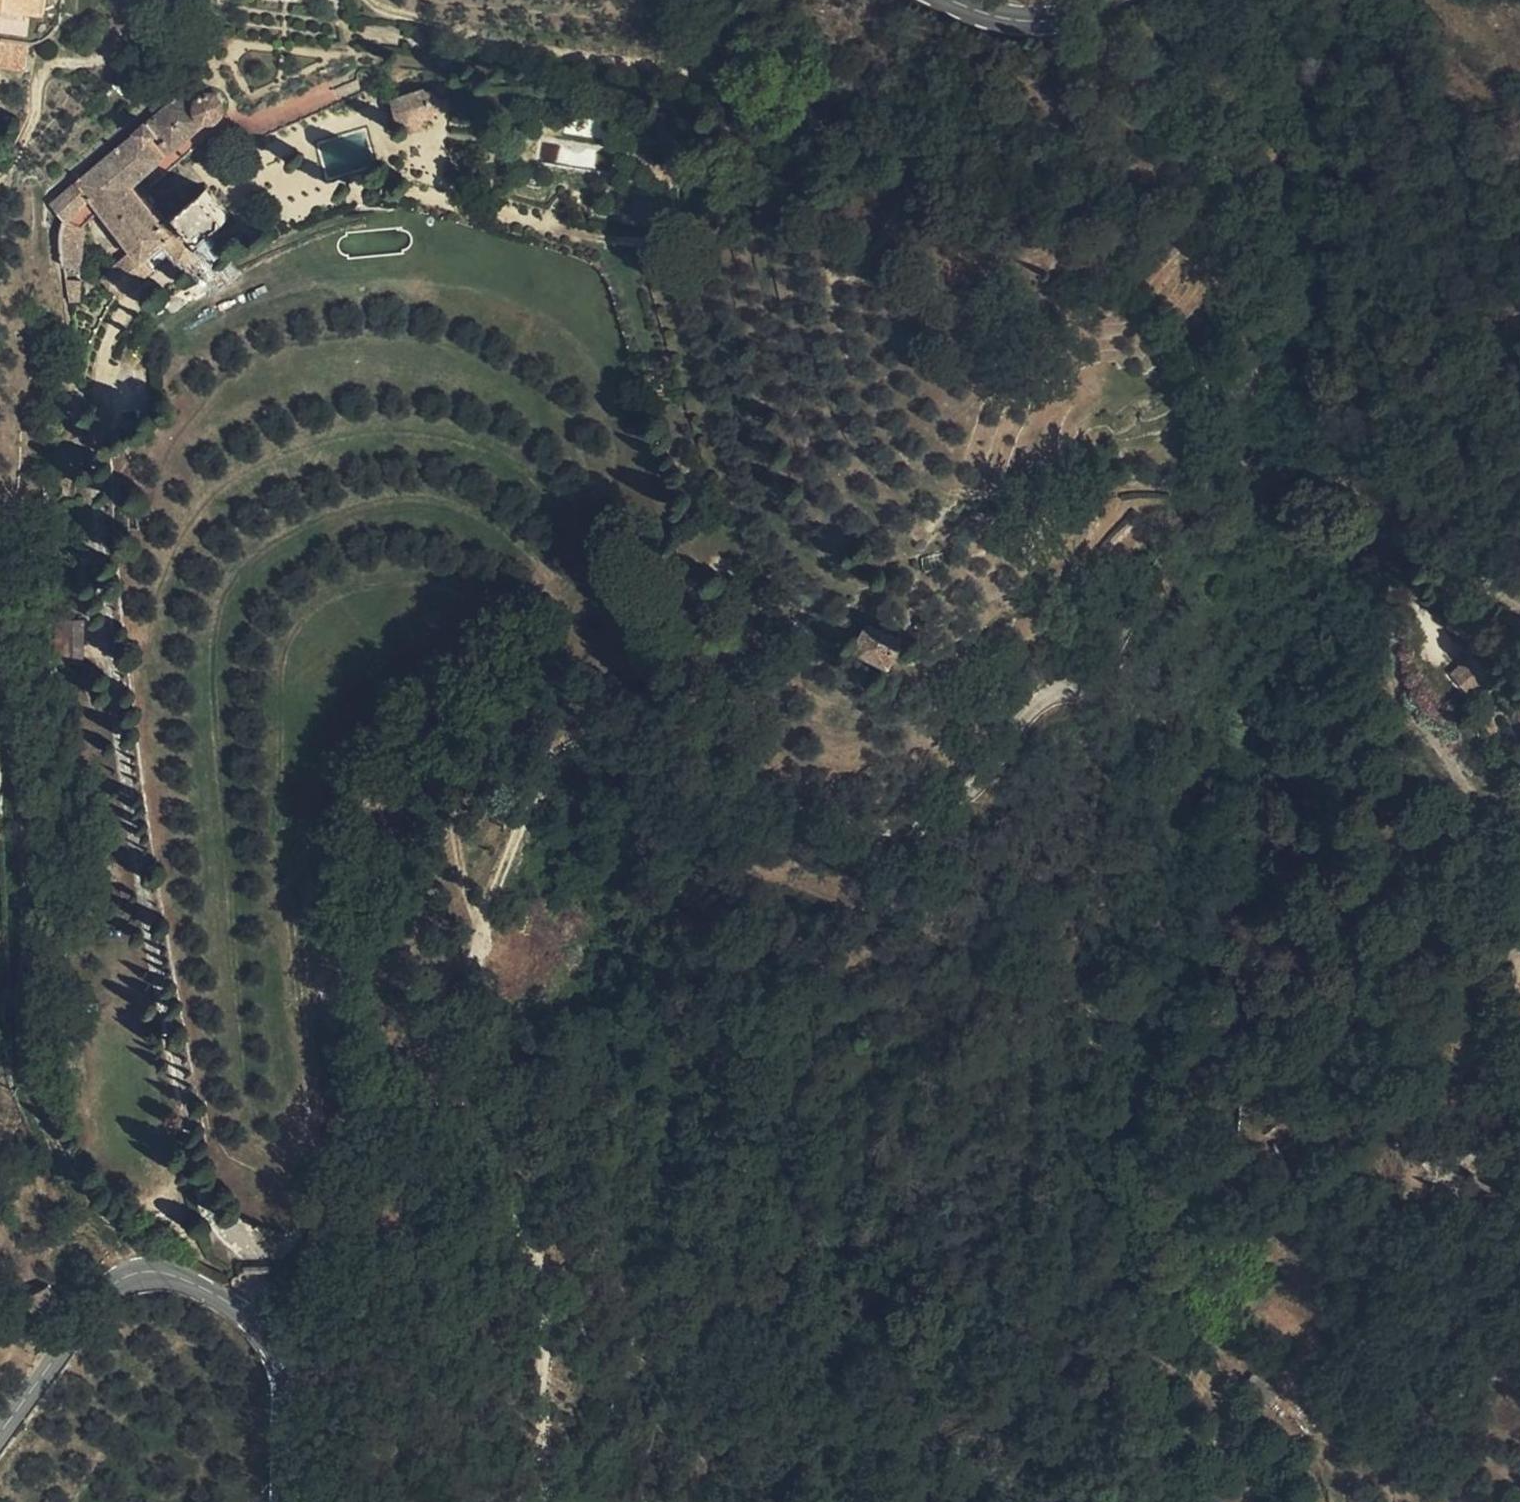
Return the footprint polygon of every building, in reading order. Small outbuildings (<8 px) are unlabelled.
[(45,12),(47,0),(0,0),(0,6),(45,12)] [(45,12),(0,6),(0,39),(41,44),(45,12)] [(63,217),(64,267),(81,274),(84,226),(100,209),(134,250),(104,276),(122,297),(176,250),(182,256),(196,257),(203,250),(203,238),(229,215),(206,189),(164,225),(131,186),(166,155),(151,139),(158,134),(172,150),(204,122),(211,122),(214,122),(219,120),(223,117),(226,112),(227,107),(226,102),(224,97),(223,94),(218,91),(211,89),(205,90),(202,92),(189,77),(174,89),(172,88),(168,87),(165,88),(163,89),(160,92),(160,95),(160,98),(161,101),(147,113),(150,116),(135,128),(136,131),(51,203),(63,217)] [(394,96),(399,123),(438,116),(438,110),(440,110),(443,108),(445,105),(445,102),(445,98),(442,96),(439,94),(435,93),(426,94),(426,91),(394,96)] [(363,127),(315,144),(329,181),(376,164),(363,127)] [(594,170),(597,145),(558,140),(555,164),(594,170)] [(1034,250),(1051,249),(1052,229),(1033,230),(1034,250)] [(81,282),(65,282),(68,302),(80,302),(81,282)] [(890,632),(896,620),(874,610),(856,650),(891,667),(904,639),(890,632)] [(84,665),(84,622),(64,622),(64,665),(84,665)] [(1492,716),(1483,722),(1490,735),(1499,730),(1492,716)] [(34,1312),(59,1298),(50,1284),(25,1298),(34,1312)] [(1280,1390),(1255,1372),(1247,1383),(1272,1402),(1280,1390)]
